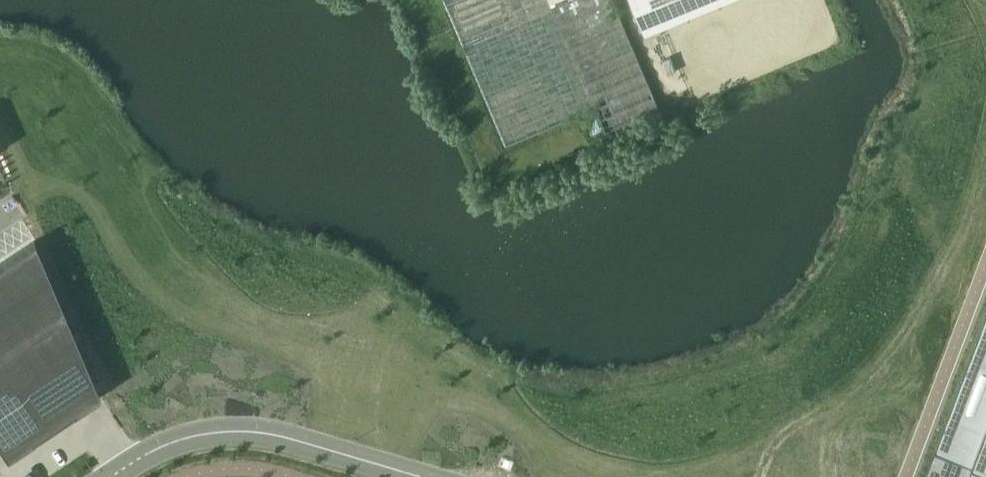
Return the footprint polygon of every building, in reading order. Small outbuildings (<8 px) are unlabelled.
[(614,0),(444,0),(506,145),(594,107),(610,143),(665,120),(614,0)] [(644,35),(662,27),(728,0),(629,0),(644,35)] [(34,240),(0,263),(0,448),(6,456),(99,394),(34,240)] [(934,447),(985,466),(985,309),(934,447)] [(934,447),(923,476),(985,476),(985,466),(934,447)]
